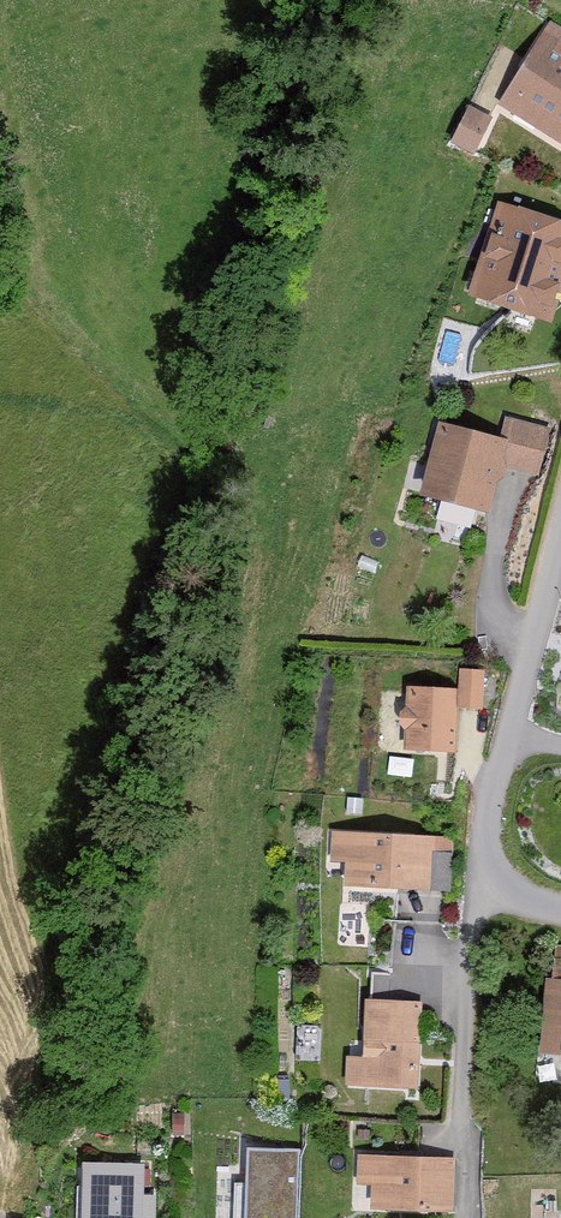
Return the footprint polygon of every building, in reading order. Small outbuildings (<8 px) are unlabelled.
[(552,21),(498,103),(560,144),(560,27),(552,21)] [(496,112),(470,100),(451,142),(477,153),(496,112)] [(500,196),(471,291),(553,316),(560,291),(560,214),(500,196)] [(507,412),(500,435),(511,438),(504,463),(541,472),(554,424),(507,412)] [(500,435),(441,420),(423,491),(492,509),(504,463),(511,438),(500,435)] [(461,665),(460,687),(460,705),(486,705),(486,665),(461,665)] [(460,687),(411,684),(408,746),(458,748),(460,705),(460,687)] [(459,834),(334,830),(333,859),(349,859),(348,885),(457,889),(459,834)] [(547,977),(544,1052),(560,1053),(560,978),(555,978),(547,977)] [(424,1000),(369,998),(367,1054),(349,1053),(348,1086),(421,1089),(424,1000)] [(250,1144),(247,1217),(296,1217),(300,1147),(250,1144)] [(455,1155),(359,1152),(358,1183),(378,1184),(377,1210),(454,1213),(455,1155)] [(85,1158),(84,1217),(143,1217),(144,1159),(85,1158)]
